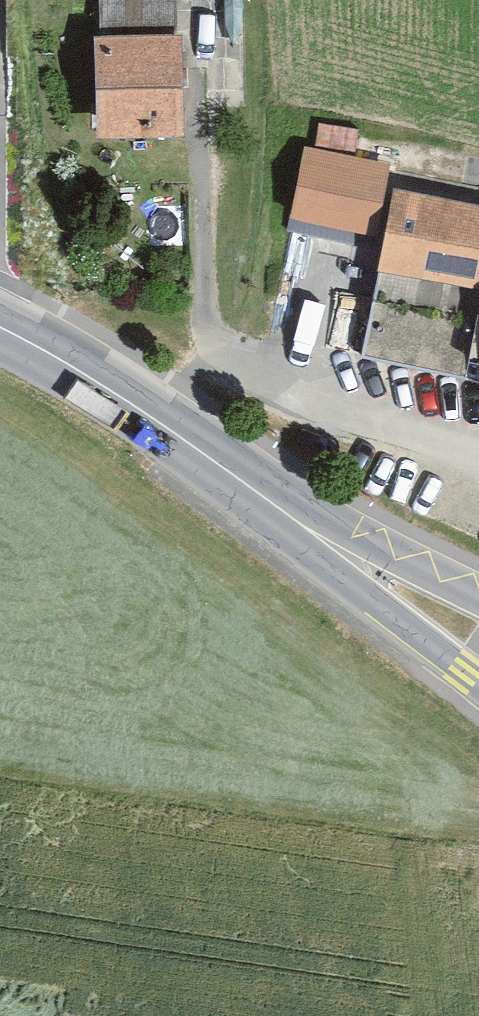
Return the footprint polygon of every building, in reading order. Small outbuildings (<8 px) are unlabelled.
[(102,22),(173,22),(173,0),(102,0),(102,22)] [(180,127),(177,38),(100,40),(103,130),(180,127)] [(312,150),(297,220),(390,240),(365,357),(478,381),(478,215),(387,195),(393,167),(312,150)]
